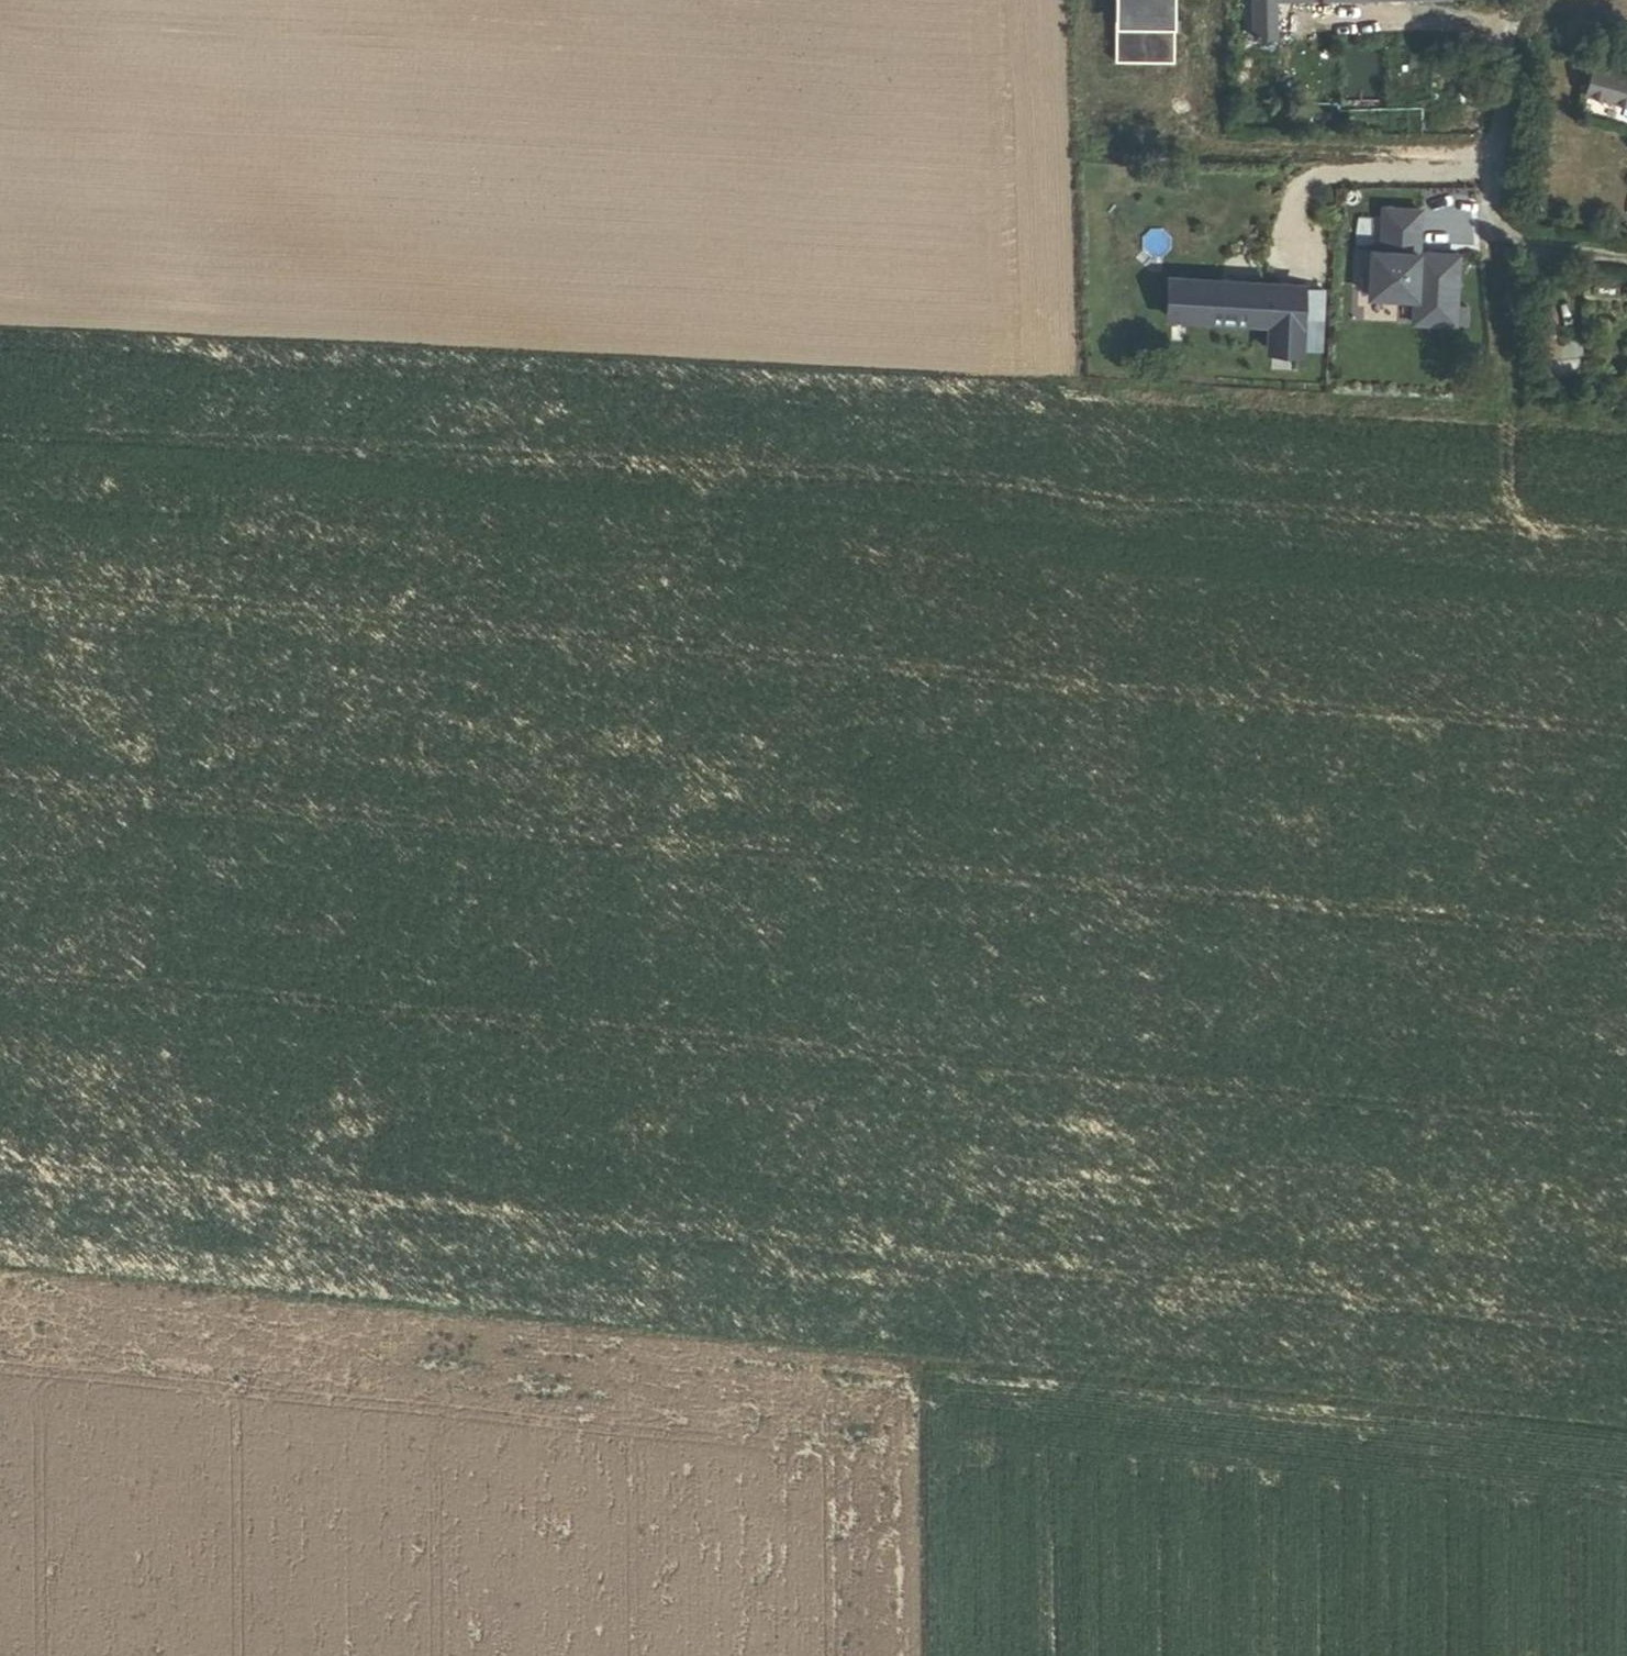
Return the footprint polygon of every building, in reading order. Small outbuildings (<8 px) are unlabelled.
[(1117,61),(1172,61),(1173,0),(1118,0),(1117,61)] [(1451,1),(1451,0),(1255,0),(1255,42),(1277,42),(1276,5),(1451,1)] [(1594,62),(1586,94),(1626,105),(1626,71),(1594,62)] [(1416,213),(1379,211),(1377,253),(1367,253),(1365,298),(1410,300),(1409,325),(1451,327),(1454,258),(1429,256),(1429,261),(1420,261),(1421,256),(1414,255),(1416,213)] [(1172,323),(1302,330),(1304,290),(1174,283),(1172,323)] [(1580,335),(1537,340),(1540,376),(1585,370),(1580,335)]
